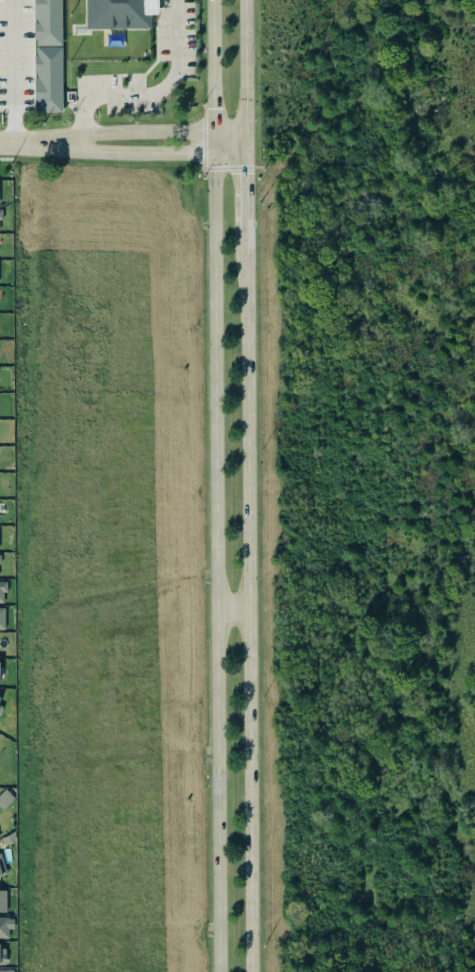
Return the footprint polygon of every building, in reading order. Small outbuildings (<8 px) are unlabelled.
[(36,46),(63,45),(62,0),(35,0),(36,46)] [(87,25),(87,0),(150,0),(150,24),(87,25)] [(106,29),(121,29),(122,40),(106,40),(106,29)] [(62,46),(35,47),(36,112),(63,112),(62,46)] [(6,789),(0,794),(0,806),(3,809),(15,798),(6,789)] [(9,929),(14,929),(14,917),(0,917),(0,938),(9,938),(9,929)]
